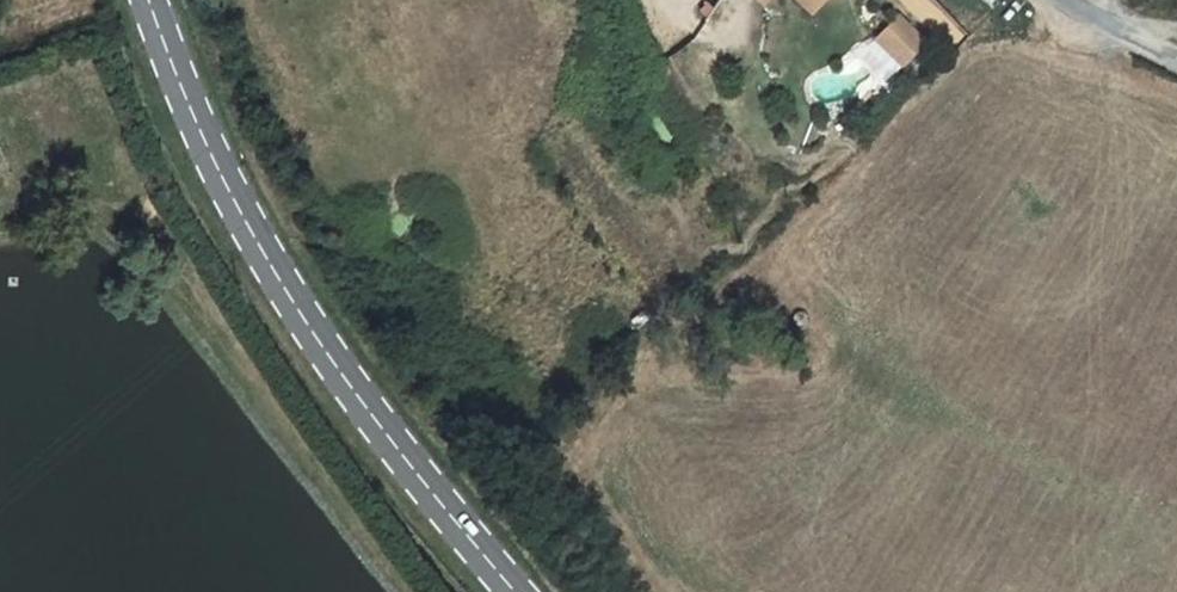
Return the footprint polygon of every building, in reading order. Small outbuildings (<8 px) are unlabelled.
[(812,11),(823,0),(800,0),(812,11)] [(924,41),(899,16),(878,38),(904,62),(924,41)]
